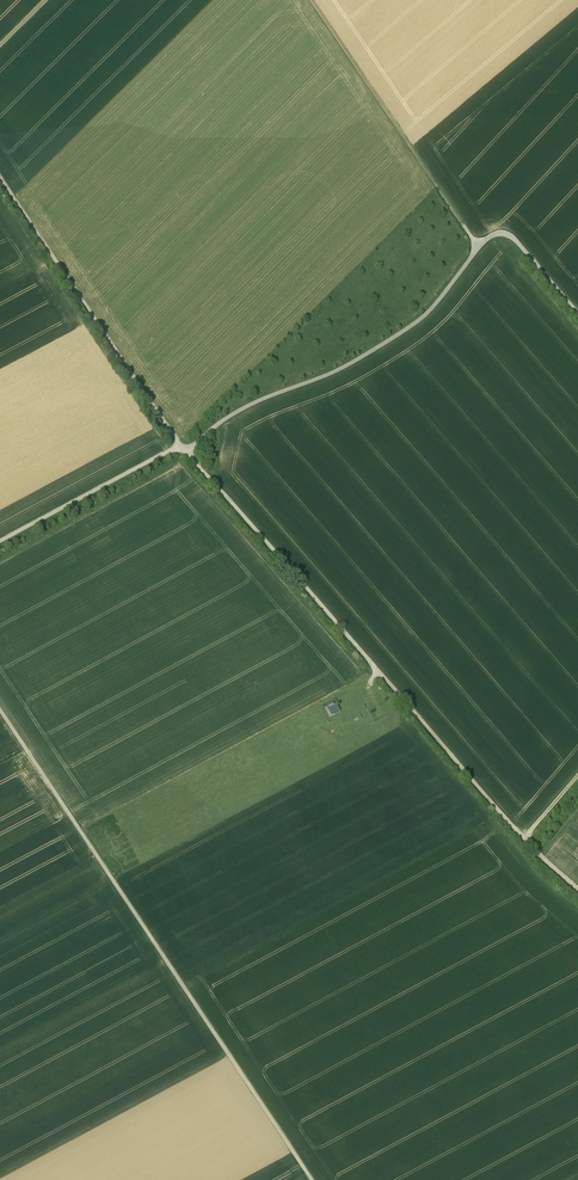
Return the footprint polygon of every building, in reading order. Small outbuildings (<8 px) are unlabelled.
[(339,704),(329,708),(333,715),(342,710),(339,704)]
